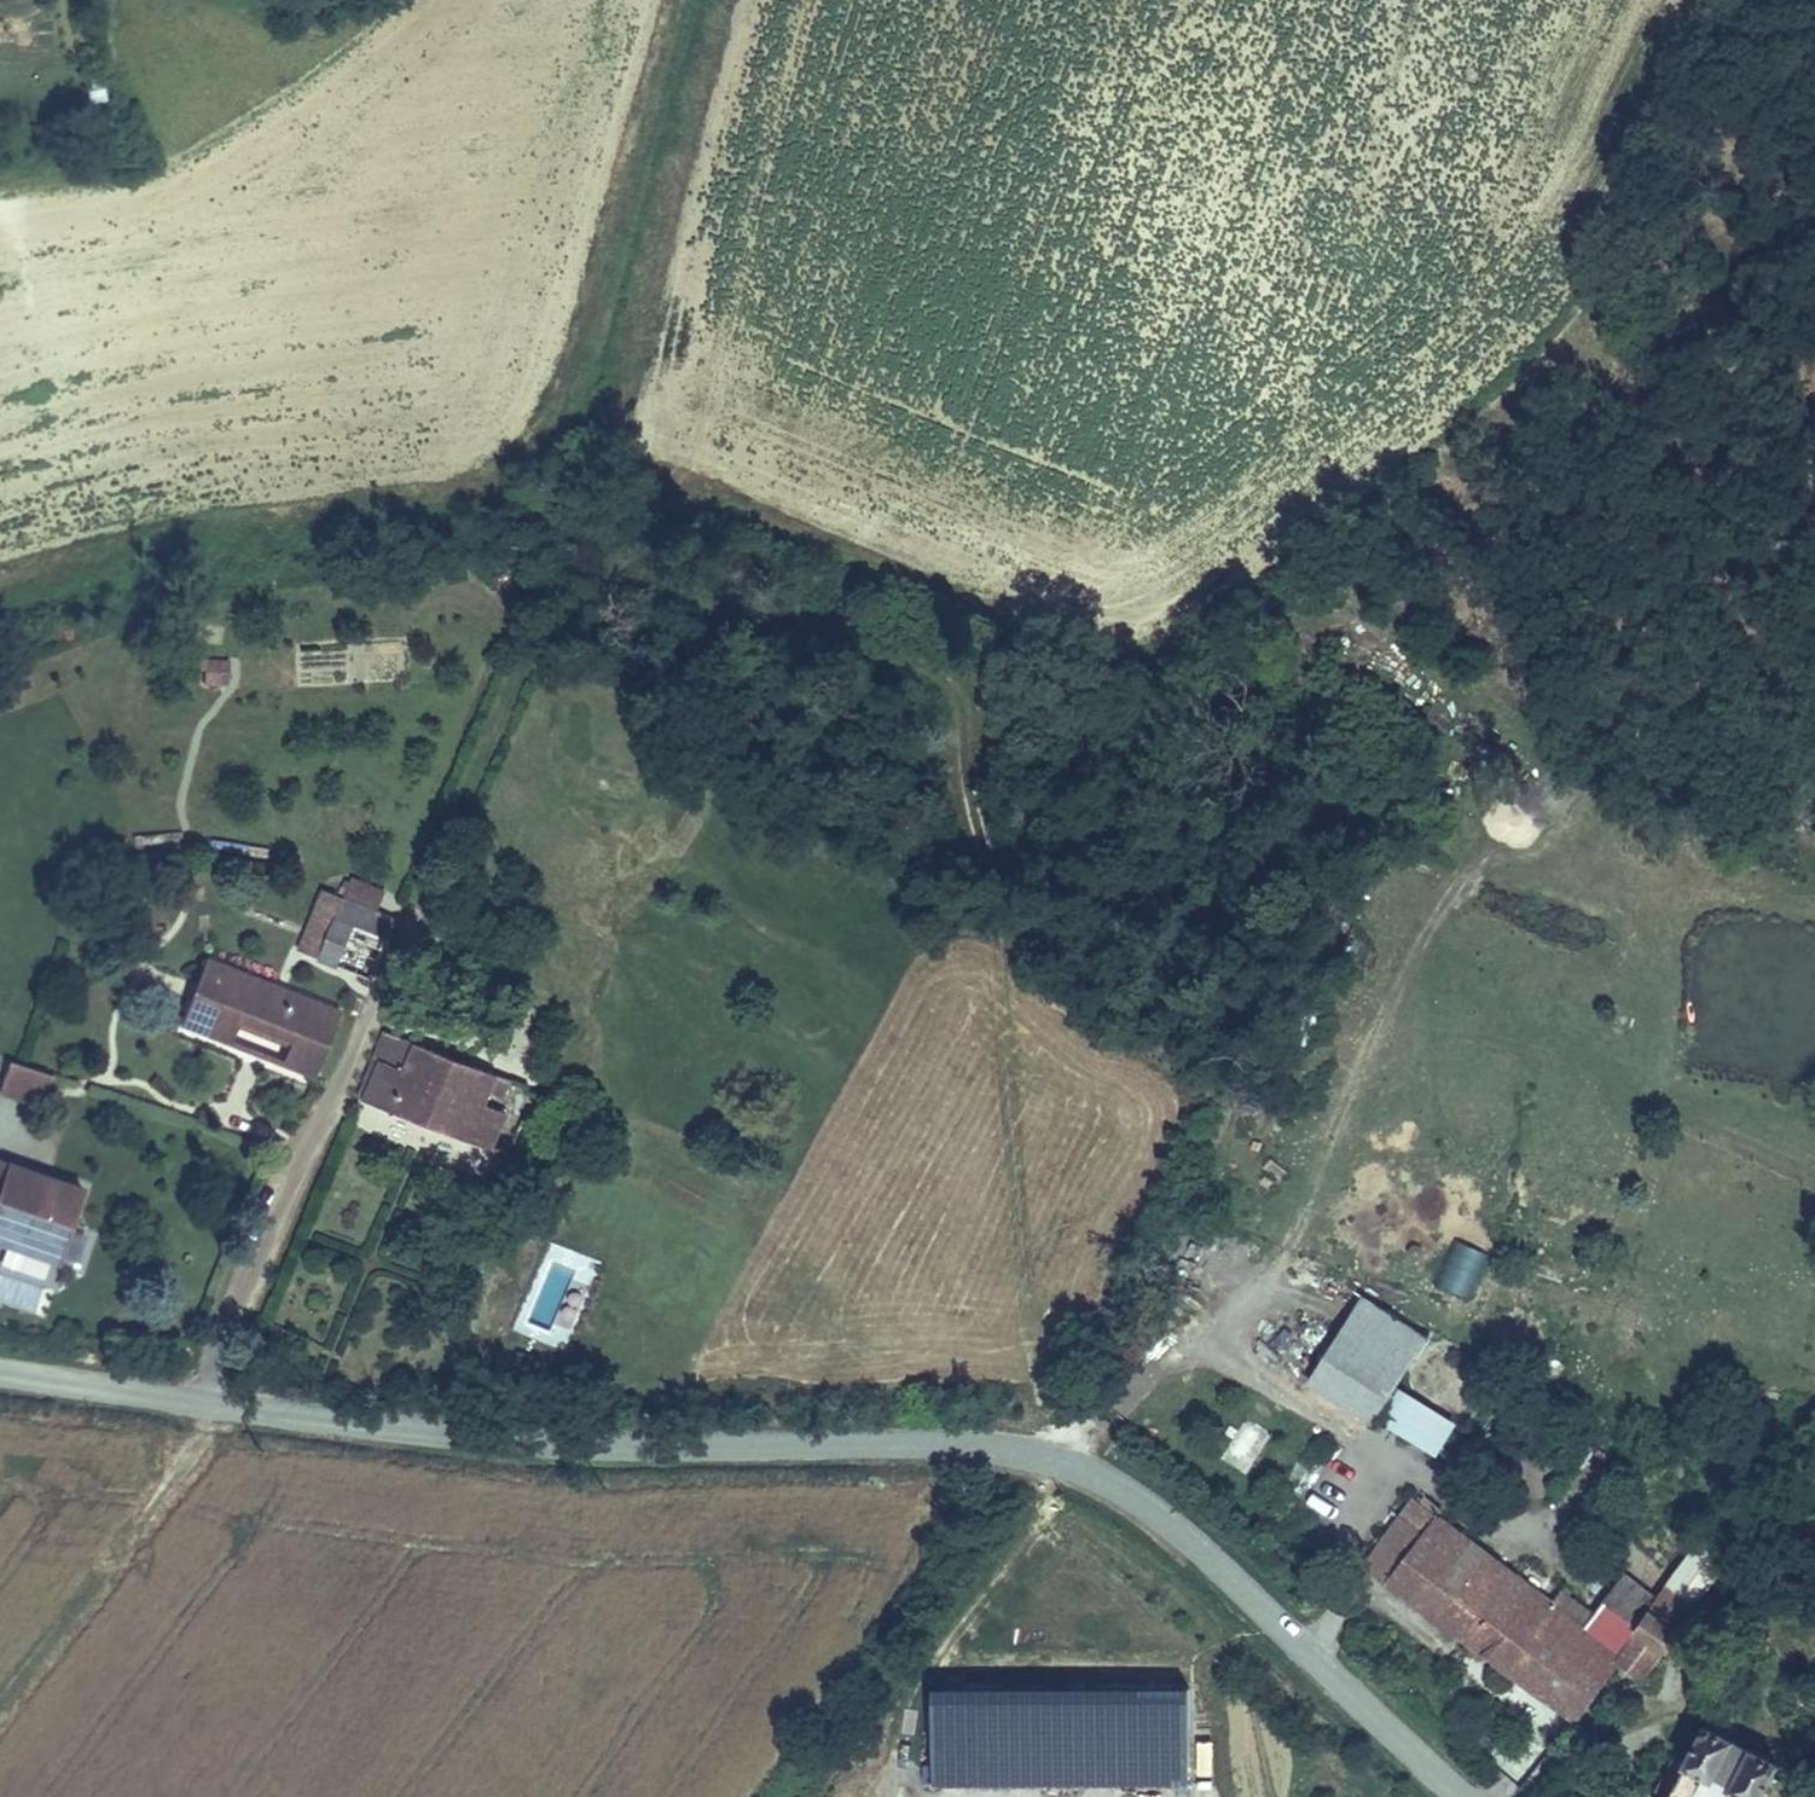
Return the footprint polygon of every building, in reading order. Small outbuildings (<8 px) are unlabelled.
[(257,7),(271,12),(276,0),(260,0),(257,7)] [(295,682),(401,681),(401,652),(295,653),(295,682)] [(228,661),(201,662),(202,688),(228,687),(228,661)] [(375,986),(400,923),(325,895),(298,956),(375,986)] [(181,1074),(224,967),(198,955),(152,1050),(148,1059),(181,1074)] [(360,1024),(224,967),(181,1074),(231,1093),(247,1053),(281,1067),(265,1110),(318,1130),(360,1024)] [(539,1100),(398,1045),(369,1114),(515,1170),(527,1140),(559,1149),(569,1123),(537,1110),(539,1100)] [(247,1053),(231,1093),(265,1110),(281,1067),(247,1053)] [(83,1204),(0,1171),(0,1257),(53,1276),(83,1204)] [(1464,1299),(1486,1255),(1453,1238),(1430,1281),(1464,1299)] [(578,1297),(577,1275),(549,1276),(549,1297),(578,1297)] [(39,1310),(44,1286),(0,1276),(0,1302),(39,1310)] [(1356,1302),(1308,1388),(1367,1422),(1372,1416),(1428,1448),(1444,1421),(1388,1385),(1415,1335),(1356,1302)] [(1369,1570),(1383,1582),(1435,1515),(1404,1492),(1363,1543),(1378,1555),(1369,1570)] [(1435,1515),(1383,1582),(1418,1609),(1471,1543),(1435,1515)] [(1696,1533),(1658,1583),(1686,1602),(1727,1547),(1701,1528),(1696,1533)] [(1471,1543),(1418,1609),(1489,1664),(1538,1598),(1471,1543)] [(1617,1569),(1606,1585),(1639,1608),(1652,1591),(1617,1569)] [(1652,1591),(1607,1652),(1635,1672),(1686,1602),(1658,1583),(1652,1591)] [(1538,1598),(1489,1664),(1557,1719),(1607,1652),(1639,1608),(1606,1585),(1589,1610),(1578,1600),(1566,1618),(1538,1598)] [(1775,1754),(1695,1712),(1672,1756),(1658,1749),(1639,1781),(1654,1790),(1649,1796),(1755,1796),(1775,1754)]
